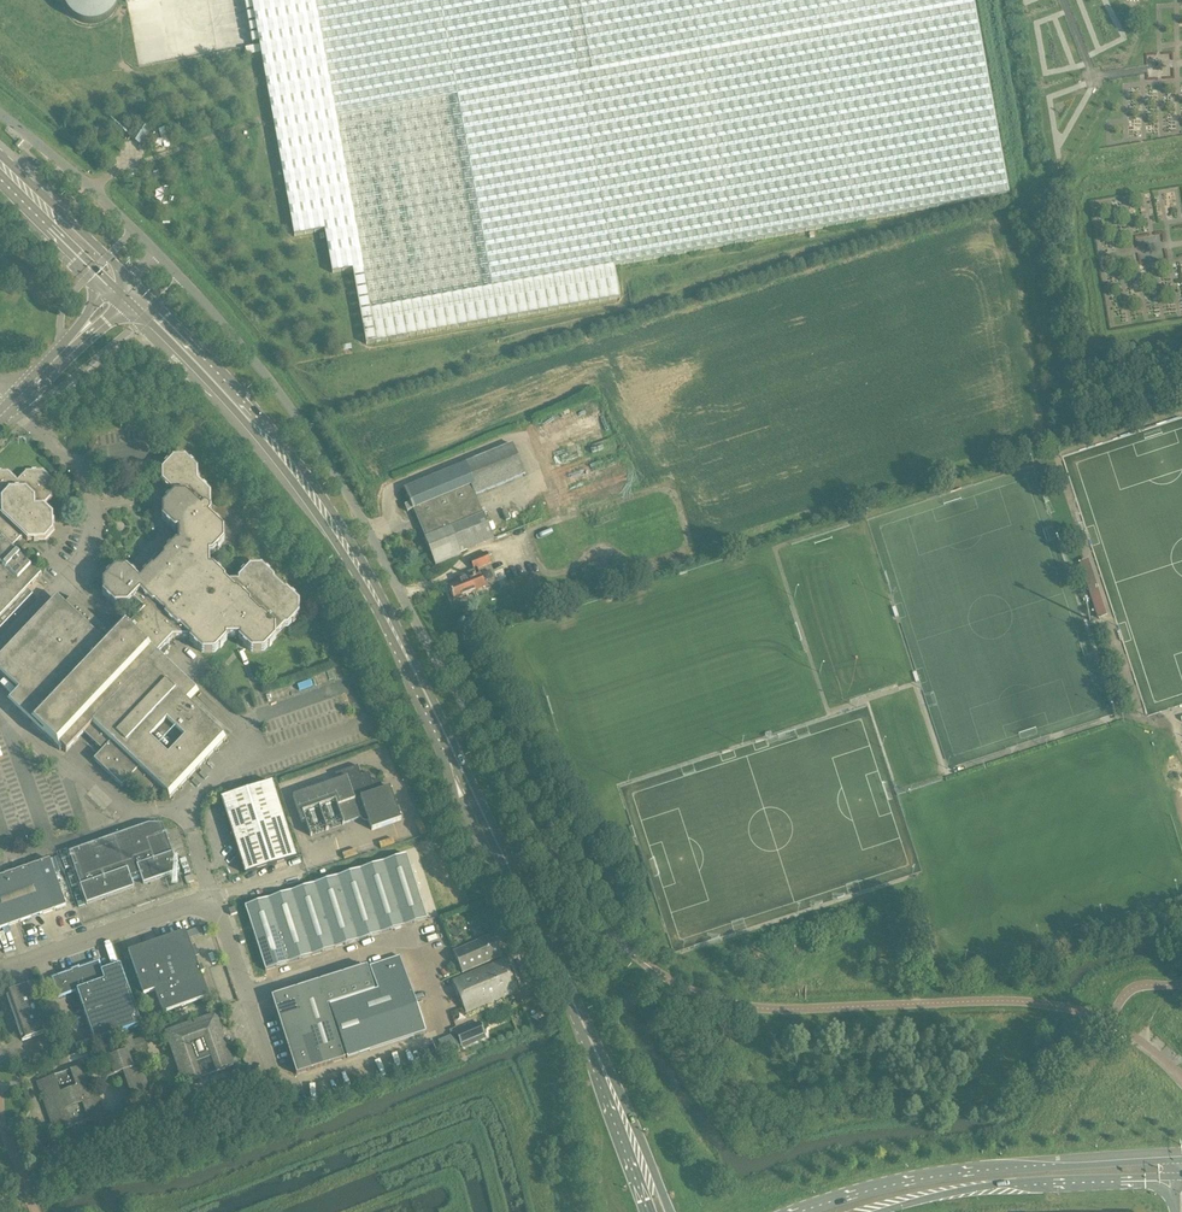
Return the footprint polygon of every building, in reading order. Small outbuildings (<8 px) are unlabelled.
[(111,18),(118,10),(121,1),(121,0),(65,0),(65,3),(69,12),(76,18),(84,22),(93,24),(102,22),(111,18)] [(1009,195),(973,0),(251,0),(284,181),(292,224),(322,218),(330,261),(360,255),(370,309),(400,303),(408,346),(621,307),(614,267),(1009,195)] [(140,123),(132,136),(143,143),(151,130),(140,123)] [(411,503),(413,510),(414,509),(426,538),(425,538),(436,566),(460,556),(459,553),(493,539),(483,515),(475,495),(524,475),(512,444),(404,488),(411,503)] [(159,655),(159,654),(173,639),(190,639),(190,641),(195,646),(194,646),(197,650),(198,649),(203,653),(215,653),(220,648),(221,649),(224,646),(223,645),(228,640),(227,638),(239,637),(239,640),(244,644),(243,645),(246,648),(247,648),(252,652),(264,652),(269,647),(270,648),(273,644),(272,644),(277,639),(277,636),(286,627),(288,627),(293,622),(294,623),(297,619),(296,618),(301,614),(300,601),(296,597),(296,596),(293,593),(292,593),(287,589),(285,589),(275,580),(275,577),(270,573),(271,572),(268,569),(267,570),(262,565),(250,565),(245,570),(244,569),(241,573),(242,574),(237,578),(237,581),(226,581),(226,579),(221,574),(222,573),(218,570),(218,571),(213,566),(210,566),(210,555),(213,555),(217,550),(218,551),(221,547),(220,547),(225,542),(225,529),(220,525),(221,524),(217,521),(216,522),(210,516),(212,514),(212,509),(210,507),(212,506),(211,493),(207,489),(207,488),(204,484),(203,485),(199,481),(198,469),(194,464),(195,464),(191,460),(190,461),(186,457),(173,457),(169,462),(168,461),(165,464),(165,465),(161,470),(161,482),(166,487),(165,488),(169,491),(169,490),(174,494),(170,499),(169,498),(166,501),(166,502),(162,507),(162,519),(167,524),(166,525),(170,528),(170,527),(175,532),(178,531),(178,543),(176,543),(171,548),(170,547),(167,550),(168,551),(164,555),(163,555),(160,555),(150,565),(151,568),(151,569),(147,573),(146,572),(143,576),(144,576),(140,581),(135,576),(136,576),(133,572),(132,573),(127,569),(115,569),(110,574),(110,573),(106,576),(107,577),(103,582),(103,594),(108,599),(107,600),(110,603),(111,602),(116,607),(128,606),(133,602),(142,611),(128,626),(122,620),(109,634),(72,598),(60,610),(51,601),(0,654),(0,663),(5,668),(0,673),(0,674),(20,692),(21,692),(44,713),(33,725),(60,751),(62,749),(67,753),(84,734),(102,751),(93,760),(123,788),(131,779),(148,794),(156,786),(170,800),(227,739),(149,666),(159,655)] [(30,588),(42,575),(14,548),(23,537),(28,541),(34,541),(34,542),(39,542),(39,541),(45,541),(51,536),(48,533),(53,528),(53,525),(55,525),(55,521),(54,521),(54,514),(45,506),(53,497),(53,491),(54,491),(54,486),(53,486),(53,479),(44,471),(37,471),(37,470),(32,470),(32,471),(26,471),(17,480),(9,472),(2,472),(2,471),(0,471),(0,619),(30,588)] [(413,510),(411,503),(405,506),(408,512),(413,510)] [(477,569),(491,563),(486,553),(469,560),(474,570),(455,578),(458,584),(449,588),(454,600),(485,587),(477,569)] [(600,584),(617,579),(611,561),(594,566),(600,584)] [(372,831),(402,820),(390,787),(382,790),(379,781),(372,783),(369,773),(361,776),(358,766),(335,774),(337,781),(292,796),(302,823),(305,822),(310,837),(327,831),(344,825),(344,824),(361,818),(368,822),(372,831)] [(272,783),(221,799),(233,836),(232,836),(233,844),(236,850),(237,849),(245,874),(296,858),(272,783)] [(179,872),(163,828),(162,825),(149,824),(69,853),(87,905),(133,888),(131,882),(141,878),(144,885),(179,872)] [(383,863),(404,927),(427,920),(407,855),(383,863)] [(180,861),(185,875),(190,873),(186,859),(180,861)] [(0,877),(0,930),(66,906),(53,867),(50,860),(0,877)] [(404,927),(383,863),(360,870),(381,934),(404,927)] [(381,934),(360,870),(338,877),(358,942),(381,934)] [(192,876),(185,878),(187,884),(194,882),(192,876)] [(338,877),(315,885),(335,949),(358,942),(338,877)] [(315,885),(292,892),(312,956),(335,949),(315,885)] [(312,956),(292,892),(269,899),(289,963),(312,956)] [(289,963),(269,899),(245,907),(266,971),(289,963)] [(231,916),(234,915),(238,914),(235,908),(229,910),(231,916)] [(453,927),(449,932),(456,937),(459,932),(453,927)] [(200,928),(186,932),(189,939),(203,934),(200,928)] [(155,991),(163,1014),(209,997),(201,975),(204,974),(202,967),(199,968),(186,931),(129,952),(144,995),(155,991)] [(494,935),(453,952),(463,973),(503,956),(494,935)] [(426,1033),(422,1020),(400,956),(370,966),(378,990),(375,991),(351,998),(330,1005),(348,1059),(426,1033)] [(481,969),(453,981),(466,1010),(466,1011),(467,1013),(483,1005),(503,997),(504,997),(517,991),(511,975),(504,959),(486,967),(481,969)] [(141,1025),(130,993),(120,965),(102,971),(99,962),(52,978),(59,997),(77,991),(95,1041),(141,1025)] [(367,967),(343,975),(351,998),(375,991),(367,967)] [(343,975),(320,982),(327,1006),(330,1005),(351,998),(343,975)] [(320,982),(296,990),(308,1029),(332,1021),(327,1006),(320,982)] [(23,1041),(51,1031),(35,985),(6,995),(23,1041)] [(308,1029),(296,990),(272,997),(284,1036),(308,1029)] [(531,1019),(540,1016),(534,1000),(525,1003),(531,1019)] [(183,1084),(233,1066),(216,1016),(165,1034),(183,1084)] [(344,1060),(332,1021),(308,1029),(320,1067),(344,1060)] [(462,1044),(484,1035),(479,1023),(457,1033),(462,1044)] [(308,1029),(284,1036),(297,1075),(302,1073),(320,1067),(308,1029)] [(443,1053),(456,1048),(452,1037),(439,1042),(443,1053)] [(138,1052),(146,1049),(142,1038),(134,1041),(138,1052)] [(125,1041),(128,1050),(101,1060),(107,1078),(123,1072),(135,1105),(152,1098),(131,1039),(125,1041)] [(68,1058),(70,1063),(88,1057),(86,1051),(68,1058)] [(55,1133),(105,1115),(88,1065),(37,1083),(55,1133)]
